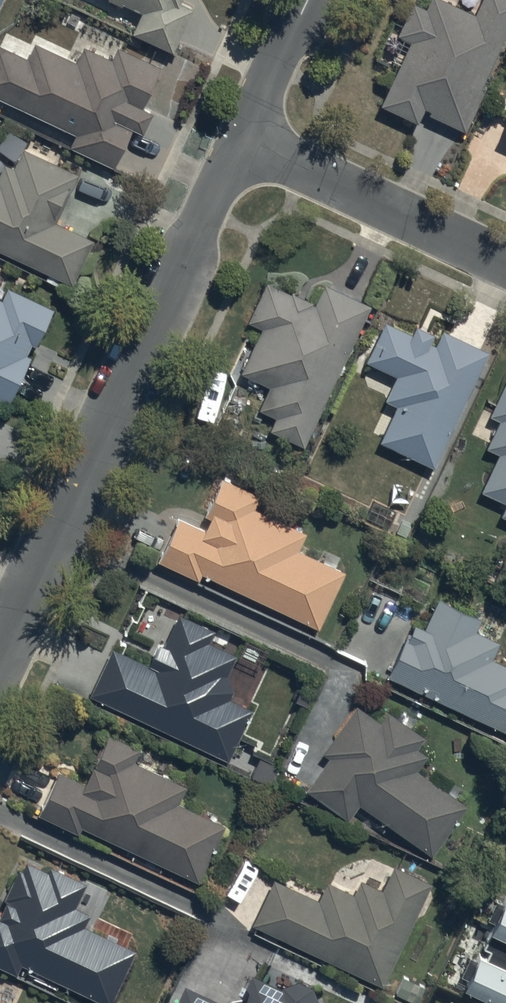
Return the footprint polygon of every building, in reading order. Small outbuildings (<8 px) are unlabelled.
[(144,9),(135,28),(171,47),(192,5),(182,0),(128,0),(144,9)] [(414,0),(413,0),(398,32),(411,38),(382,101),(419,118),(423,110),(465,130),(487,84),(483,82),(505,34),(505,0),(482,0),(477,9),(457,0),(429,0),(426,6),(414,0)] [(77,132),(71,144),(114,165),(134,123),(145,129),(155,108),(142,101),(161,62),(119,42),(113,57),(73,41),(69,52),(35,38),(29,54),(0,42),(0,95),(77,132)] [(60,275),(72,281),(94,236),(56,218),(79,171),(24,144),(15,163),(5,158),(0,169),(0,247),(60,275)] [(262,325),(242,368),(272,382),(261,407),(277,414),(271,426),(306,442),(369,304),(322,283),(315,299),(267,278),(249,319),(262,325)] [(9,283),(2,297),(0,296),(0,395),(8,399),(32,351),(28,350),(32,341),(35,342),(53,305),(9,283)] [(413,331),(385,319),(366,359),(397,373),(387,396),(399,402),(381,439),(436,464),(491,346),(443,326),(437,341),(430,338),(434,329),(417,322),(413,331)] [(501,417),(487,445),(501,452),(483,488),(505,499),(505,377),(490,411),(501,417)] [(180,513),(158,555),(199,576),(204,567),(318,626),(347,570),(297,544),(305,529),(254,503),(260,492),(225,474),(200,523),(180,513)] [(388,671),(505,726),(505,663),(493,657),(501,640),(475,629),(482,614),(441,594),(426,626),(414,621),(388,671)] [(114,645),(91,690),(230,757),(253,705),(230,694),(234,687),(226,670),(236,652),(225,646),(231,635),(181,609),(165,642),(159,639),(147,662),(114,645)] [(358,699),(324,747),(330,752),(306,785),(350,815),(361,799),(435,852),(470,802),(460,796),(463,792),(452,785),(450,788),(419,766),(429,752),(416,742),(423,733),(388,709),(382,716),(358,699)] [(61,766),(40,810),(79,829),(83,821),(198,875),(224,819),(179,797),(186,783),(135,759),(141,746),(108,730),(85,778),(61,766)] [(0,899),(0,962),(18,970),(22,962),(113,1002),(136,943),(86,923),(90,911),(77,906),(88,877),(52,863),(50,868),(25,859),(22,866),(18,864),(4,901),(0,899)] [(276,876),(254,920),(384,981),(430,878),(397,862),(384,887),(362,876),(355,890),(327,877),(317,896),(276,876)] [(491,924),(481,946),(475,958),(469,956),(462,970),(468,973),(465,979),(505,998),(505,894),(504,898),(498,895),(488,916),(494,919),(491,924)] [(322,1002),(321,1001),(320,999),(319,998),(318,996),(317,995),(316,993),(314,992),(313,991),(311,990),(310,989),(308,989),(306,988),(304,988),(302,988),(300,988),(299,988),(297,988),(295,989),(293,990),(292,990),(290,991),(288,992),(287,994),(286,995),(257,981),(246,1002),(322,1002)] [(189,992),(183,1002),(212,1002),(189,992)]
